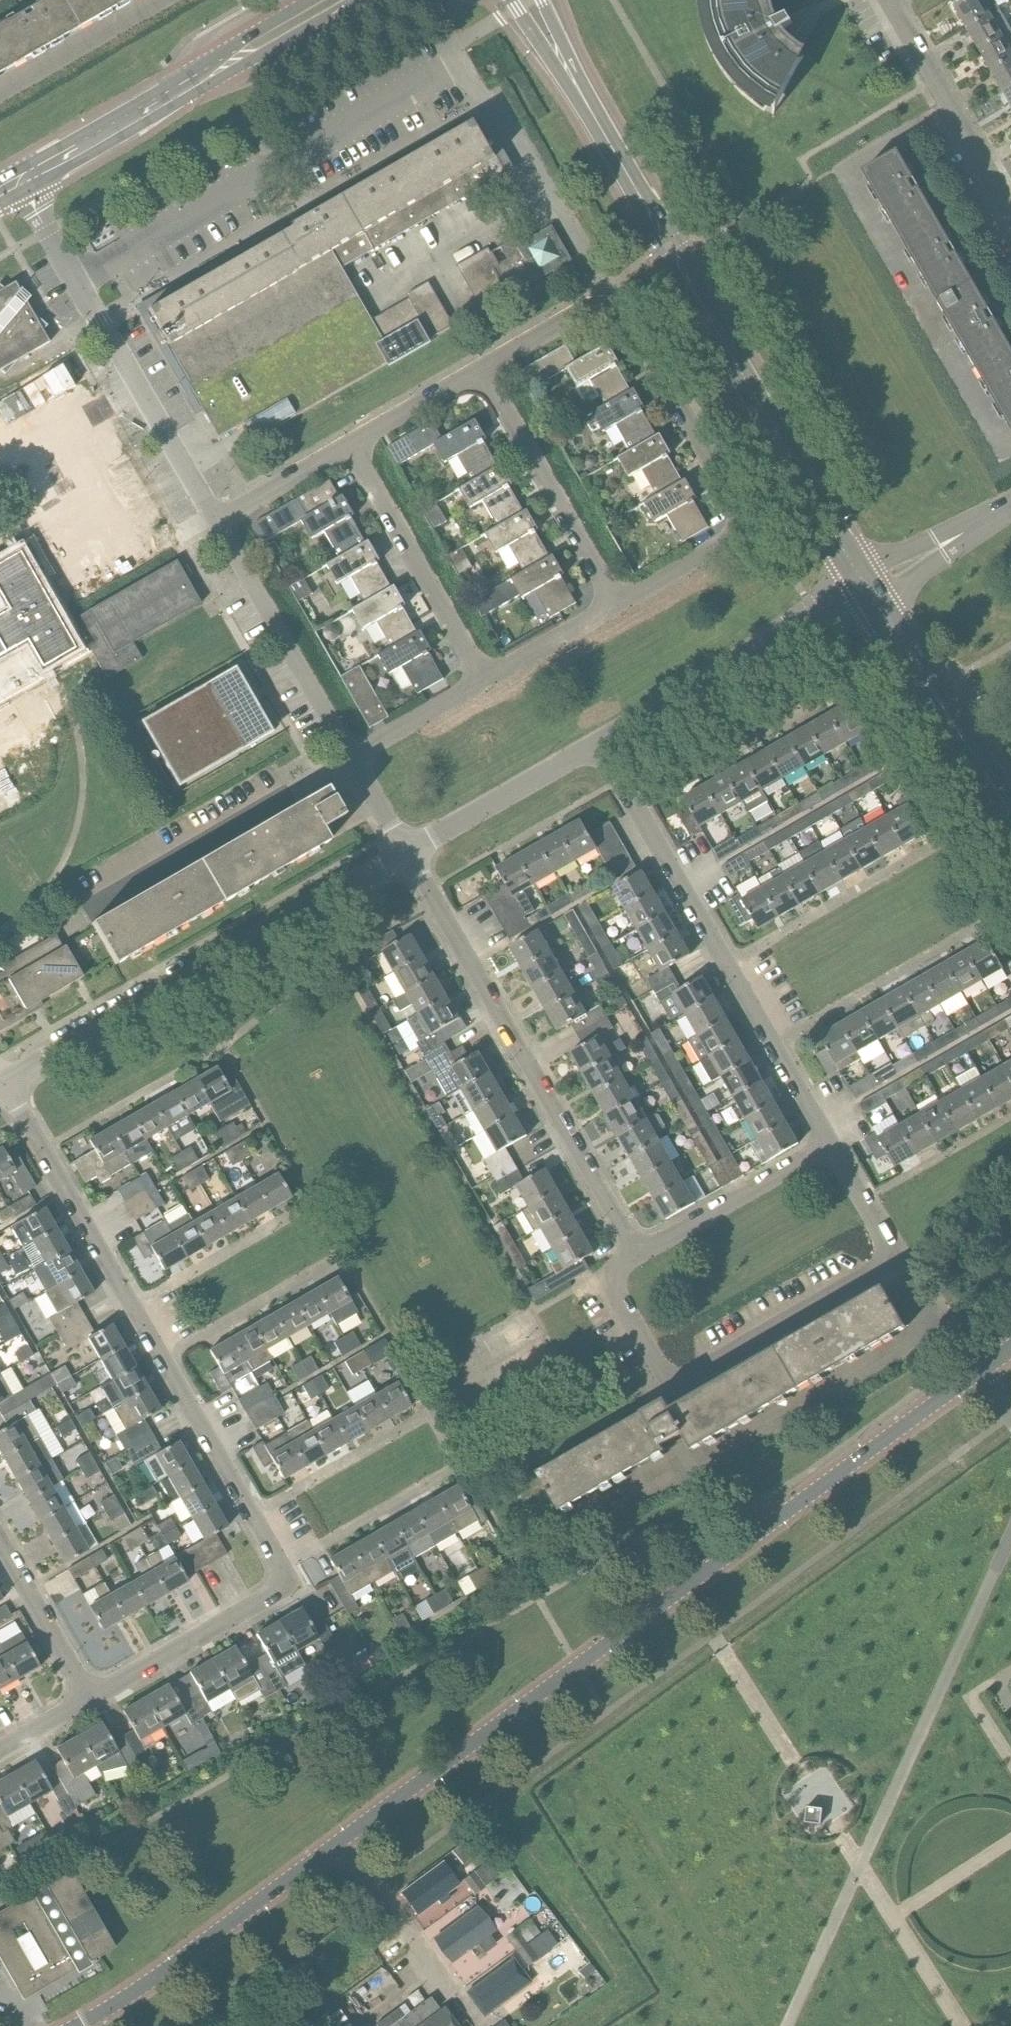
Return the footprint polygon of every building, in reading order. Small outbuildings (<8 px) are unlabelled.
[(80,29),(63,0),(47,0),(0,27),(0,41),(14,66),(80,29)] [(129,0),(63,0),(80,29),(129,0)] [(770,7),(770,0),(714,0),(714,8),(725,48),(744,76),(770,99),(800,52),(790,43),(806,23),(799,12),(775,23),(770,7)] [(1000,9),(995,0),(966,0),(955,7),(967,28),(1000,9)] [(1010,31),(1010,28),(1000,9),(967,28),(979,49),(1010,31)] [(1010,59),(1010,31),(979,49),(992,71),(1010,59)] [(14,66),(0,41),(0,74),(14,66)] [(1010,88),(1010,59),(992,71),(1004,92),(1010,88)] [(165,344),(193,393),(194,392),(207,415),(373,320),(343,268),(508,173),(490,141),(489,142),(477,121),(147,310),(160,333),(155,336),(159,343),(165,340),(167,343),(165,344)] [(974,282),(936,217),(899,151),(863,172),(901,237),(939,302),(976,368),(1010,428),(1010,346),(974,282)] [(456,326),(516,291),(571,260),(553,228),(522,246),(517,237),(501,246),(508,259),(499,264),(492,252),(433,286),(456,326)] [(246,423),(256,440),(456,326),(433,286),(431,281),(409,293),(411,298),(373,320),(207,415),(220,438),(246,423)] [(50,343),(43,331),(48,326),(32,312),(15,282),(4,288),(0,285),(0,370),(5,375),(18,361),(50,343)] [(606,406),(632,391),(613,358),(616,356),(609,344),(576,363),(566,346),(519,373),(530,391),(568,369),(588,403),(600,396),(606,406)] [(632,452),(657,436),(639,403),(642,401),(635,389),(632,391),(606,406),(593,413),(604,432),(616,425),(632,452)] [(473,482),(499,467),(480,434),(483,432),(477,420),(443,439),(433,422),(387,449),(396,467),(435,444),(446,462),(458,456),(473,482)] [(658,497),(683,481),(664,448),(668,447),(661,434),(657,436),(632,452),(619,459),(630,477),(642,470),(658,497)] [(499,527),(525,512),(506,479),(509,477),(502,465),(499,467),(473,482),(461,489),(471,508),(484,501),(499,527)] [(684,542),(687,541),(710,528),(690,494),(694,492),(687,480),(683,481),(658,497),(645,504),(656,522),(668,515),(684,542)] [(341,558),(367,543),(348,510),(351,508),(344,496),(341,498),(331,481),(254,525),(264,543),(303,520),(313,539),(325,532),(341,558)] [(525,572),(551,557),(532,524),(535,522),(528,510),(525,512),(499,527),(486,535),(497,553),(510,546),(525,572)] [(367,603),(393,589),(374,556),(377,554),(370,542),(367,543),(341,558),(328,565),(339,584),(351,577),(367,603)] [(42,670),(76,650),(20,553),(0,564),(0,695),(42,670)] [(551,618),(555,616),(577,604),(558,569),(561,568),(554,555),(551,557),(525,572),(474,602),(483,617),(521,595),(523,598),(536,591),(551,618)] [(183,557),(75,608),(107,676),(146,657),(135,634),(204,602),(183,557)] [(393,648),(418,633),(399,601),(403,599),(396,587),(393,589),(367,603),(354,610),(365,629),(377,622),(393,648)] [(418,695),(422,693),(445,680),(425,646),(429,644),(422,632),(418,633),(393,648),(380,655),(391,674),(403,667),(418,695)] [(135,723),(176,792),(279,731),(239,662),(135,723)] [(371,728),(390,717),(360,667),(341,677),(371,728)] [(831,714),(847,743),(868,731),(852,702),(831,714)] [(826,755),(847,743),(831,714),(810,726),(826,755)] [(805,767),(826,755),(810,726),(789,738),(805,767)] [(785,779),(805,767),(789,738),(768,750),(785,779)] [(764,791),(785,779),(768,750),(747,762),(764,791)] [(862,768),(867,777),(887,765),(883,756),(862,768)] [(743,803),(764,791),(747,762),(726,774),(743,803)] [(842,780),(847,788),(867,777),(862,768),(842,780)] [(870,782),(875,790),(895,779),(890,770),(870,782)] [(722,815),(743,803),(726,774),(705,786),(722,815)] [(821,792),(826,800),(847,788),(842,780),(821,792)] [(850,794),(855,802),(875,790),(870,782),(850,794)] [(701,826),(722,815),(705,786),(684,798),(692,811),(680,817),(693,838),(704,832),(701,826)] [(115,965),(258,883),(329,841),(322,829),(344,817),(327,788),(304,801),(307,807),(130,909),(94,929),(115,965)] [(800,804),(805,812),(826,800),(821,792),(800,804)] [(921,823),(929,818),(914,793),(897,803),(901,810),(889,816),(906,845),(927,833),(921,823)] [(828,806),(833,814),(855,802),(850,794),(828,806)] [(779,815),(784,824),(805,812),(800,804),(779,815)] [(826,827),(822,821),(833,814),(828,806),(807,818),(812,827),(815,833),(826,827)] [(762,837),(784,824),(779,815),(768,822),(763,814),(752,820),(757,828),(762,837)] [(885,857),(906,845),(889,816),(868,828),(885,857)] [(787,829),(792,838),(812,827),(807,818),(787,829)] [(599,850),(596,845),(582,820),(560,832),(577,862),(599,850)] [(611,823),(590,835),(596,845),(617,833),(611,823)] [(736,840),(741,849),(762,837),(757,828),(736,840)] [(864,869),(885,857),(868,828),(847,840),(864,869)] [(766,841),(771,850),(792,838),(787,829),(766,841)] [(556,874),(577,862),(560,832),(539,844),(556,874)] [(617,833),(596,845),(599,850),(603,858),(624,845),(617,833)] [(741,849),(736,840),(735,837),(713,850),(720,861),(741,849)] [(843,881),(864,869),(847,840),(826,852),(843,881)] [(745,853),(750,862),(771,850),(766,841),(745,853)] [(535,886),(556,874),(539,844),(518,856),(535,886)] [(630,856),(624,845),(603,858),(609,868),(630,856)] [(822,893),(843,881),(826,852),(805,864),(822,893)] [(751,865),(750,862),(745,853),(723,866),(729,877),(751,865)] [(512,894),(519,906),(524,916),(525,917),(536,911),(525,892),(535,886),(518,856),(497,868),(507,884),(512,894)] [(636,867),(630,856),(609,868),(616,879),(636,867)] [(801,905),(822,893),(805,864),(785,876),(801,905)] [(780,917),(801,905),(785,876),(781,868),(771,874),(772,875),(767,877),(771,884),(764,888),(780,917)] [(626,909),(655,892),(642,871),(613,887),(626,909)] [(589,883),(579,889),(583,898),(594,891),(589,883)] [(512,894),(507,884),(485,895),(491,906),(512,894)] [(759,929),(780,917),(764,888),(743,900),(740,895),(728,902),(742,926),(754,920),(759,929)] [(638,930),(667,913),(655,892),(626,909),(638,930)] [(519,906),(512,894),(491,906),(498,917),(519,906)] [(569,895),(559,901),(564,909),(574,903),(569,895)] [(591,929),(600,924),(588,902),(579,907),(591,929)] [(524,916),(519,906),(498,917),(504,928),(524,916)] [(542,911),(546,919),(554,915),(549,907),(548,907),(542,911)] [(578,937),(586,932),(574,910),(565,915),(578,937)] [(537,913),(527,919),(531,927),(542,922),(537,913)] [(650,951),(679,934),(667,913),(638,930),(650,951)] [(525,917),(524,916),(504,928),(510,940),(531,927),(527,919),(525,917)] [(603,949),(612,944),(600,924),(591,929),(603,949)] [(522,968),(551,951),(539,930),(510,947),(522,968)] [(395,972),(424,956),(412,935),(400,942),(394,931),(363,948),(369,960),(383,952),(395,972)] [(589,957),(598,952),(586,932),(578,937),(589,957)] [(654,990),(675,978),(669,967),(691,955),(679,934),(650,951),(662,972),(648,979),(654,990)] [(16,958),(41,1001),(83,977),(65,947),(63,948),(56,936),(16,958)] [(967,952),(983,981),(1004,969),(988,940),(967,952)] [(615,970),(624,965),(612,944),(603,949),(615,970)] [(534,989),(563,972),(551,951),(522,968),(534,989)] [(962,993),(983,981),(967,952),(946,964),(962,993)] [(407,994),(436,977),(424,956),(395,972),(407,994)] [(41,1001),(16,958),(1,967),(4,973),(0,975),(0,1032),(31,1014),(28,1009),(41,1001)] [(941,1005),(962,993),(946,964),(925,976),(941,1005)] [(547,1010),(575,993),(563,972),(534,989),(547,1010)] [(920,1017),(941,1005),(925,976),(904,988),(920,1017)] [(419,1014),(448,998),(436,977),(407,994),(419,1014)] [(686,1014),(715,997),(703,977),(682,989),(675,978),(654,990),(661,1002),(666,999),(674,993),(679,1002),(686,1014)] [(926,1027),(920,1017),(904,988),(883,1000),(899,1029),(905,1039),(926,1027)] [(578,1034),(608,1017),(601,1006),(594,1010),(589,1002),(583,1005),(575,993),(547,1010),(559,1031),(572,1024),(578,1034)] [(698,1035),(727,1018),(715,997),(686,1014),(698,1035)] [(380,1009),(374,998),(366,1003),(372,1014),(380,1009)] [(424,1054),(445,1042),(439,1031),(461,1019),(448,998),(419,1014),(397,1025),(412,1053),(420,1047),(424,1054)] [(1004,1014),(1010,1010),(1010,999),(999,1005),(1004,1014)] [(879,1041),(899,1029),(883,1000),(862,1012),(879,1041)] [(979,1017),(984,1025),(1004,1014),(999,1005),(979,1017)] [(859,1052),(879,1041),(862,1012),(841,1024),(859,1052)] [(583,1073),(612,1057),(626,1048),(621,1039),(607,1047),(601,1036),(614,1028),(608,1017),(578,1034),(584,1045),(571,1052),(583,1073)] [(958,1029),(963,1037),(984,1025),(979,1017),(958,1029)] [(701,1062),(739,1039),(727,1018),(698,1035),(689,1041),(701,1062)] [(386,1033),(392,1029),(386,1019),(378,1024),(384,1034),(386,1033)] [(862,1059),(859,1052),(841,1024),(820,1035),(828,1049),(817,1055),(829,1076),(840,1070),(841,1072),(862,1059)] [(935,1042),(940,1051),(963,1037),(958,1029),(935,1042)] [(966,1043),(971,1051),(992,1039),(987,1031),(966,1043)] [(638,1042),(644,1052),(653,1048),(647,1037),(638,1042)] [(664,1055),(673,1050),(667,1039),(658,1044),(664,1055)] [(712,1083),(722,1077),(751,1060),(739,1039),(701,1062),(712,1083)] [(428,1061),(430,1065),(452,1053),(445,1042),(424,1054),(428,1061)] [(914,1054),(919,1063),(940,1051),(935,1042),(914,1054)] [(945,1055),(950,1063),(971,1051),(966,1043),(945,1055)] [(453,1095),(491,1073),(479,1052),(470,1057),(463,1047),(452,1053),(430,1065),(437,1076),(448,1097),(453,1095)] [(901,1074),(919,1063),(914,1054),(896,1065),(901,1074)] [(924,1067),(929,1075),(950,1063),(945,1055),(924,1067)] [(595,1094),(624,1078),(612,1057),(583,1073),(595,1094)] [(650,1063),(656,1073),(664,1068),(659,1058),(650,1063)] [(684,1071),(678,1060),(670,1066),(676,1076),(684,1071)] [(734,1098),(763,1081),(751,1060),(722,1077),(734,1098)] [(873,1078),(878,1087),(901,1074),(896,1065),(873,1078)] [(1010,1101),(1010,1078),(1004,1066),(983,1078),(1000,1107),(1010,1101)] [(209,1104),(216,1116),(238,1104),(230,1091),(231,1091),(217,1067),(196,1079),(209,1104)] [(904,1079),(908,1087),(929,1075),(924,1067),(904,1079)] [(474,1111),(504,1094),(491,1073),(453,1095),(465,1115),(474,1111)] [(850,1088),(856,1099),(878,1087),(873,1078),(871,1075),(850,1088)] [(607,1115),(636,1099),(624,1078),(595,1094),(607,1115)] [(979,1119),(1000,1107),(983,1078),(962,1090),(979,1119)] [(175,1092),(196,1128),(189,1115),(209,1104),(196,1079),(175,1092)] [(662,1084),(668,1095),(676,1089),(671,1079),(662,1084)] [(881,1092),(886,1100),(908,1087),(904,1079),(881,1092)] [(696,1092),(690,1081),(682,1086),(688,1097),(696,1092)] [(746,1119),(775,1102),(763,1081),(734,1098),(746,1119)] [(958,1131),(979,1119),(962,1090),(941,1102),(958,1131)] [(176,1139),(196,1128),(175,1092),(153,1104),(167,1128),(169,1127),(176,1139)] [(700,1117),(708,1112),(696,1092),(688,1097),(700,1117)] [(866,1116),(888,1103),(886,1100),(881,1092),(859,1104),(866,1116)] [(486,1132),(516,1115),(504,1094),(474,1111),(486,1132)] [(619,1136),(648,1120),(636,1099),(607,1115),(619,1136)] [(674,1105),(680,1115),(688,1110),(683,1100),(674,1105)] [(758,1140),(787,1123),(775,1102),(746,1119),(758,1140)] [(937,1143),(958,1131),(941,1102),(921,1114),(937,1143)] [(146,1140),(167,1128),(153,1104),(132,1116),(146,1140)] [(631,1157),(660,1141),(656,1134),(666,1128),(658,1114),(648,1120),(619,1136),(631,1157)] [(916,1155),(937,1143),(921,1114),(900,1126),(916,1155)] [(439,1131),(448,1126),(441,1115),(432,1120),(439,1131)] [(519,1170),(512,1159),(506,1148),(528,1136),(516,1115),(486,1132),(498,1153),(485,1160),(491,1171),(497,1182),(519,1170)] [(111,1128),(131,1164),(153,1152),(146,1140),(132,1116),(111,1128)] [(686,1125),(692,1136),(700,1131),(694,1120),(686,1125)] [(231,1142),(247,1133),(242,1123),(235,1127),(233,1123),(223,1128),(231,1142)] [(721,1134),(714,1123),(706,1128),(712,1139),(721,1134)] [(763,1165),(799,1144),(787,1123),(758,1140),(751,1144),(763,1165)] [(896,1167),(916,1155),(900,1126),(879,1138),(876,1133),(865,1139),(877,1161),(888,1154),(896,1167)] [(110,1176),(131,1164),(111,1128),(89,1141),(95,1150),(74,1162),(86,1183),(97,1177),(101,1184),(111,1178),(110,1176)] [(222,1147),(231,1142),(223,1128),(214,1134),(222,1147)] [(460,1147),(454,1136),(445,1142),(451,1151),(460,1147)] [(643,1178),(672,1161),(660,1141),(631,1157),(643,1178)] [(242,1161),(250,1156),(243,1142),(234,1147),(242,1161)] [(698,1147),(704,1157),(712,1152),(707,1142),(698,1147)] [(732,1154),(726,1144),(718,1149),(724,1159),(732,1154)] [(24,1166),(15,1150),(7,1155),(3,1147),(0,1149),(0,1180),(24,1166)] [(189,1166),(198,1161),(190,1147),(181,1153),(189,1166)] [(233,1166),(242,1161),(234,1147),(225,1153),(233,1166)] [(179,1171),(189,1166),(181,1153),(172,1158),(179,1171)] [(720,1161),(732,1182),(744,1175),(732,1154),(724,1159),(720,1161)] [(655,1199),(684,1182),(672,1161),(643,1178),(655,1199)] [(722,1188),(732,1182),(720,1161),(710,1167),(722,1188)] [(200,1185),(210,1180),(202,1166),(192,1171),(200,1185)] [(529,1207),(559,1190),(546,1169),(525,1181),(519,1170),(497,1182),(504,1193),(511,1190),(517,1186),(524,1197),(529,1207)] [(190,1191),(200,1185),(192,1171),(182,1177),(190,1191)] [(149,1193),(155,1189),(146,1174),(140,1178),(146,1188),(149,1193)] [(257,1186),(270,1209),(292,1197),(278,1174),(257,1186)] [(118,1191),(124,1201),(146,1188),(140,1178),(118,1191)] [(667,1220),(696,1203),(684,1182),(655,1199),(667,1220)] [(249,1222),(270,1209),(257,1186),(236,1198),(249,1222)] [(130,1211),(152,1198),(149,1193),(146,1188),(124,1201),(130,1211)] [(157,1208),(164,1204),(155,1189),(149,1193),(152,1198),(157,1208)] [(541,1228),(570,1211),(559,1190),(529,1207),(524,1210),(536,1231),(541,1228)] [(8,1208),(14,1218),(36,1206),(30,1195),(8,1208)] [(130,1211),(136,1221),(157,1208),(152,1198),(130,1211)] [(228,1234),(249,1222),(236,1198),(214,1211),(228,1234)] [(14,1218),(8,1208),(0,1212),(0,1222),(2,1225),(14,1218)] [(33,1243),(57,1229),(45,1208),(21,1221),(33,1243)] [(206,1246),(228,1234),(214,1211),(195,1222),(189,1212),(188,1213),(206,1246)] [(553,1248),(583,1232),(570,1211),(541,1228),(553,1248)] [(185,1258),(206,1246),(188,1213),(168,1225),(173,1234),(172,1235),(185,1258)] [(46,1264),(69,1251),(57,1229),(33,1243),(46,1264)] [(506,1248),(515,1243),(508,1232),(499,1237),(506,1248)] [(536,1301),(591,1270),(584,1259),(595,1253),(583,1232),(553,1248),(560,1260),(551,1265),(556,1274),(530,1289),(536,1301)] [(164,1271),(185,1258),(172,1235),(151,1247),(143,1233),(133,1239),(144,1260),(154,1254),(164,1271)] [(58,1285),(81,1272),(69,1251),(46,1264),(58,1285)] [(527,1264),(520,1253),(512,1258),(518,1269),(527,1264)] [(9,1269),(4,1260),(0,1262),(0,1274),(9,1269)] [(55,1328),(83,1313),(77,1303),(94,1293),(81,1272),(58,1285),(45,1293),(57,1314),(49,1319),(55,1328)] [(330,1314),(337,1326),(358,1313),(338,1278),(316,1290),(330,1314)] [(693,1450),(765,1409),(908,1327),(884,1286),(883,1286),(672,1408),(668,1401),(666,1398),(642,1412),(645,1417),(620,1432),(542,1477),(539,1471),(538,1472),(560,1511),(666,1450),(665,1448),(672,1444),(670,1441),(684,1433),(693,1450)] [(309,1326),(330,1314),(316,1290),(295,1302),(309,1326)] [(14,1310),(28,1302),(23,1293),(9,1301),(14,1310)] [(288,1338),(309,1326),(295,1302),(274,1314),(288,1338)] [(9,1312),(4,1304),(0,1306),(0,1317),(9,1312)] [(22,1335),(9,1312),(0,1317),(0,1330),(4,1337),(0,1340),(0,1347),(22,1335)] [(83,1313),(55,1328),(62,1340),(89,1324),(83,1313)] [(252,1327),(272,1360),(273,1360),(267,1350),(288,1338),(274,1314),(252,1327)] [(100,1360),(124,1346),(111,1324),(95,1334),(89,1324),(62,1340),(67,1350),(87,1339),(100,1360)] [(252,1372),(272,1360),(252,1327),(231,1339),(245,1363),(246,1362),(252,1372)] [(360,1345),(365,1343),(361,1335),(356,1338),(353,1332),(343,1338),(351,1352),(361,1346),(360,1345)] [(342,1357),(351,1352),(343,1338),(334,1343),(342,1357)] [(221,1394),(232,1388),(224,1375),(245,1363),(231,1339),(210,1351),(219,1368),(209,1374),(221,1394)] [(384,1340),(364,1352),(372,1366),(392,1354),(384,1340)] [(20,1363),(33,1355),(28,1346),(15,1354),(20,1363)] [(112,1381),(136,1367),(124,1346),(100,1360),(112,1381)] [(362,1371),(372,1365),(364,1351),(354,1357),(362,1371)] [(309,1376),(319,1370),(311,1357),(301,1362),(309,1376)] [(353,1376),(362,1371),(354,1357),(345,1362),(353,1376)] [(299,1381),(309,1376),(301,1362),(292,1368),(299,1381)] [(113,1409),(148,1389),(136,1367),(112,1381),(101,1387),(113,1409)] [(57,1384),(51,1374),(13,1396),(1,1375),(0,1375),(0,1412),(2,1416),(30,1400),(57,1384)] [(320,1395),(329,1389),(321,1376),(312,1381),(320,1395)] [(63,1394),(76,1386),(71,1377),(57,1384),(63,1394)] [(311,1400),(320,1395),(312,1381),(303,1387),(311,1400)] [(376,1395),(390,1418),(411,1406),(398,1382),(376,1395)] [(271,1402),(276,1399),(267,1383),(262,1386),(268,1397),(271,1402)] [(238,1400),(244,1410),(268,1397),(262,1386),(238,1400)] [(121,1444),(149,1428),(144,1420),(160,1410),(148,1389),(113,1409),(121,1423),(112,1428),(121,1444)] [(368,1431),(390,1418),(376,1395),(355,1407),(368,1431)] [(244,1410),(250,1420),(273,1406),(271,1402),(268,1397),(244,1410)] [(279,1417),(285,1414),(276,1399),(271,1402),(273,1406),(279,1417)] [(39,1438),(27,1416),(36,1411),(30,1400),(2,1416),(8,1427),(0,1431),(0,1452),(3,1458),(39,1438)] [(250,1420),(256,1430),(279,1417),(273,1406),(250,1420)] [(347,1443),(368,1431),(355,1407),(333,1419),(347,1443)] [(76,1417),(81,1426),(95,1418),(90,1409),(76,1417)] [(326,1455),(347,1443),(333,1419),(313,1431),(326,1455)] [(62,1437),(76,1429),(70,1420),(57,1428),(62,1437)] [(304,1467),(326,1455),(313,1431),(308,1421),(285,1434),(304,1467)] [(157,1442),(149,1428),(121,1444),(129,1458),(157,1442)] [(283,1479),(304,1467),(285,1434),(264,1446),(262,1442),(251,1448),(263,1469),(273,1463),(283,1479)] [(16,1479),(51,1459),(39,1438),(3,1458),(16,1479)] [(167,1476),(191,1463),(178,1442),(162,1451),(157,1442),(129,1458),(134,1467),(155,1455),(167,1476)] [(81,1470),(95,1462),(89,1453),(75,1461),(81,1470)] [(28,1501),(52,1487),(63,1481),(51,1459),(16,1479),(28,1501)] [(86,1479),(100,1471),(95,1462),(81,1470),(86,1479)] [(179,1498),(203,1484),(191,1463),(167,1476),(179,1498)] [(191,1519),(215,1506),(203,1484),(179,1498),(191,1519)] [(144,1503),(157,1495),(152,1486),(138,1493),(144,1503)] [(436,1498),(456,1533),(478,1521),(457,1486),(436,1498)] [(40,1522),(75,1503),(74,1502),(64,1507),(52,1487),(28,1501),(40,1522)] [(105,1512),(119,1505),(114,1495),(100,1503),(105,1512)] [(435,1546),(456,1533),(436,1498),(415,1510),(435,1546)] [(52,1543),(77,1529),(76,1528),(86,1523),(75,1503),(40,1522),(52,1543)] [(122,1531),(131,1526),(119,1505),(105,1512),(111,1522),(115,1519),(122,1531)] [(215,1506),(191,1519),(204,1541),(206,1539),(215,1534),(227,1527),(215,1506)] [(413,1558),(435,1546),(415,1510),(394,1523),(407,1547),(413,1558)] [(162,1535),(176,1528),(171,1518),(157,1526),(162,1535)] [(386,1559),(407,1547),(394,1523),(372,1535),(386,1559)] [(139,1546),(148,1541),(141,1527),(131,1533),(139,1546)] [(167,1545),(181,1537),(176,1528),(162,1535),(167,1545)] [(52,1543),(65,1565),(89,1550),(77,1529),(52,1543)] [(130,1551),(139,1546),(131,1533),(122,1538),(130,1551)] [(206,1539),(218,1559),(227,1554),(215,1534),(206,1539)] [(351,1547),(372,1583),(393,1571),(386,1559),(372,1535),(351,1547)] [(208,1565),(218,1559),(206,1539),(204,1541),(195,1546),(208,1565)] [(186,1551),(198,1571),(208,1565),(195,1546),(186,1551)] [(350,1595),(372,1583),(351,1547),(330,1559),(339,1576),(329,1582),(348,1615),(358,1609),(350,1595)] [(96,1567),(108,1560),(102,1550),(90,1557),(96,1567)] [(186,1578),(198,1571),(186,1551),(163,1564),(157,1553),(147,1558),(167,1594),(188,1581),(186,1578)] [(74,1580),(96,1567),(90,1557),(68,1569),(74,1580)] [(145,1606),(167,1594),(147,1558),(136,1565),(142,1576),(132,1582),(145,1606)] [(485,1584),(494,1579),(487,1566),(477,1571),(485,1584)] [(475,1590),(485,1584),(477,1571),(468,1576),(475,1590)] [(124,1618),(145,1606),(132,1582),(110,1594),(124,1618)] [(102,1630),(124,1618),(110,1594),(104,1583),(94,1589),(100,1601),(89,1607),(102,1630)] [(442,1609),(452,1604),(444,1590),(435,1596),(442,1609)] [(421,1621),(442,1609),(435,1596),(414,1607),(421,1621)] [(2,1621),(11,1615),(5,1605),(0,1608),(0,1622),(2,1621)] [(324,1649),(335,1642),(324,1621),(313,1627),(302,1608),(279,1622),(296,1652),(319,1639),(324,1649)] [(400,1633),(410,1628),(402,1615),(393,1620),(400,1633)] [(256,1660),(275,1693),(286,1687),(273,1665),(296,1652),(279,1622),(256,1635),(267,1653),(256,1660)] [(19,1679),(40,1666),(26,1643),(19,1631),(0,1642),(0,1647),(19,1679)] [(377,1661),(388,1655),(382,1645),(372,1652),(377,1661)] [(265,1699),(275,1693),(256,1660),(246,1665),(236,1646),(213,1660),(229,1690),(237,1703),(260,1690),(265,1699)] [(19,1679),(0,1647),(0,1689),(19,1679)] [(207,1703),(229,1690),(213,1660),(190,1673),(200,1692),(190,1698),(202,1719),(213,1713),(207,1703)] [(191,1725),(202,1719),(190,1698),(180,1704),(169,1685),(146,1698),(163,1728),(186,1715),(191,1725)] [(140,1741),(163,1728),(146,1698),(123,1711),(134,1730),(123,1736),(135,1757),(146,1751),(140,1741)] [(137,1761),(135,1757),(123,1736),(113,1742),(102,1723),(79,1736),(96,1766),(119,1753),(127,1767),(137,1761)] [(56,1775),(67,1796),(68,1795),(75,1807),(95,1796),(83,1774),(96,1766),(79,1736),(56,1749),(61,1758),(50,1764),(56,1775)] [(58,1801),(67,1796),(56,1775),(46,1780),(35,1761),(12,1774),(29,1804),(52,1791),(58,1801)] [(1,1833),(8,1829),(13,1827),(35,1814),(29,1804),(12,1774),(0,1781),(0,1830),(1,1833)] [(1,1833),(0,1830),(0,1850),(14,1841),(8,1829),(1,1833)] [(15,1847),(24,1862),(49,1848),(41,1833),(15,1847)] [(400,1895),(417,1917),(462,1884),(444,1862),(400,1895)] [(464,1880),(475,1895),(487,1886),(476,1872),(464,1880)] [(66,1970),(24,1899),(0,1913),(0,1961),(21,1997),(22,1996),(66,1970)] [(476,1906),(434,1939),(451,1962),(496,1931),(476,1906)] [(518,1929),(507,1938),(528,1966),(540,1958),(529,1943),(518,1929)] [(465,1992),(475,2005),(524,1969),(514,1956),(465,1992)] [(327,1985),(317,1992),(327,2006),(337,1999),(327,1985)] [(378,2020),(381,2025),(412,2025),(441,2006),(427,1987),(378,2020)] [(441,2009),(417,2025),(453,2025),(441,2009)]
